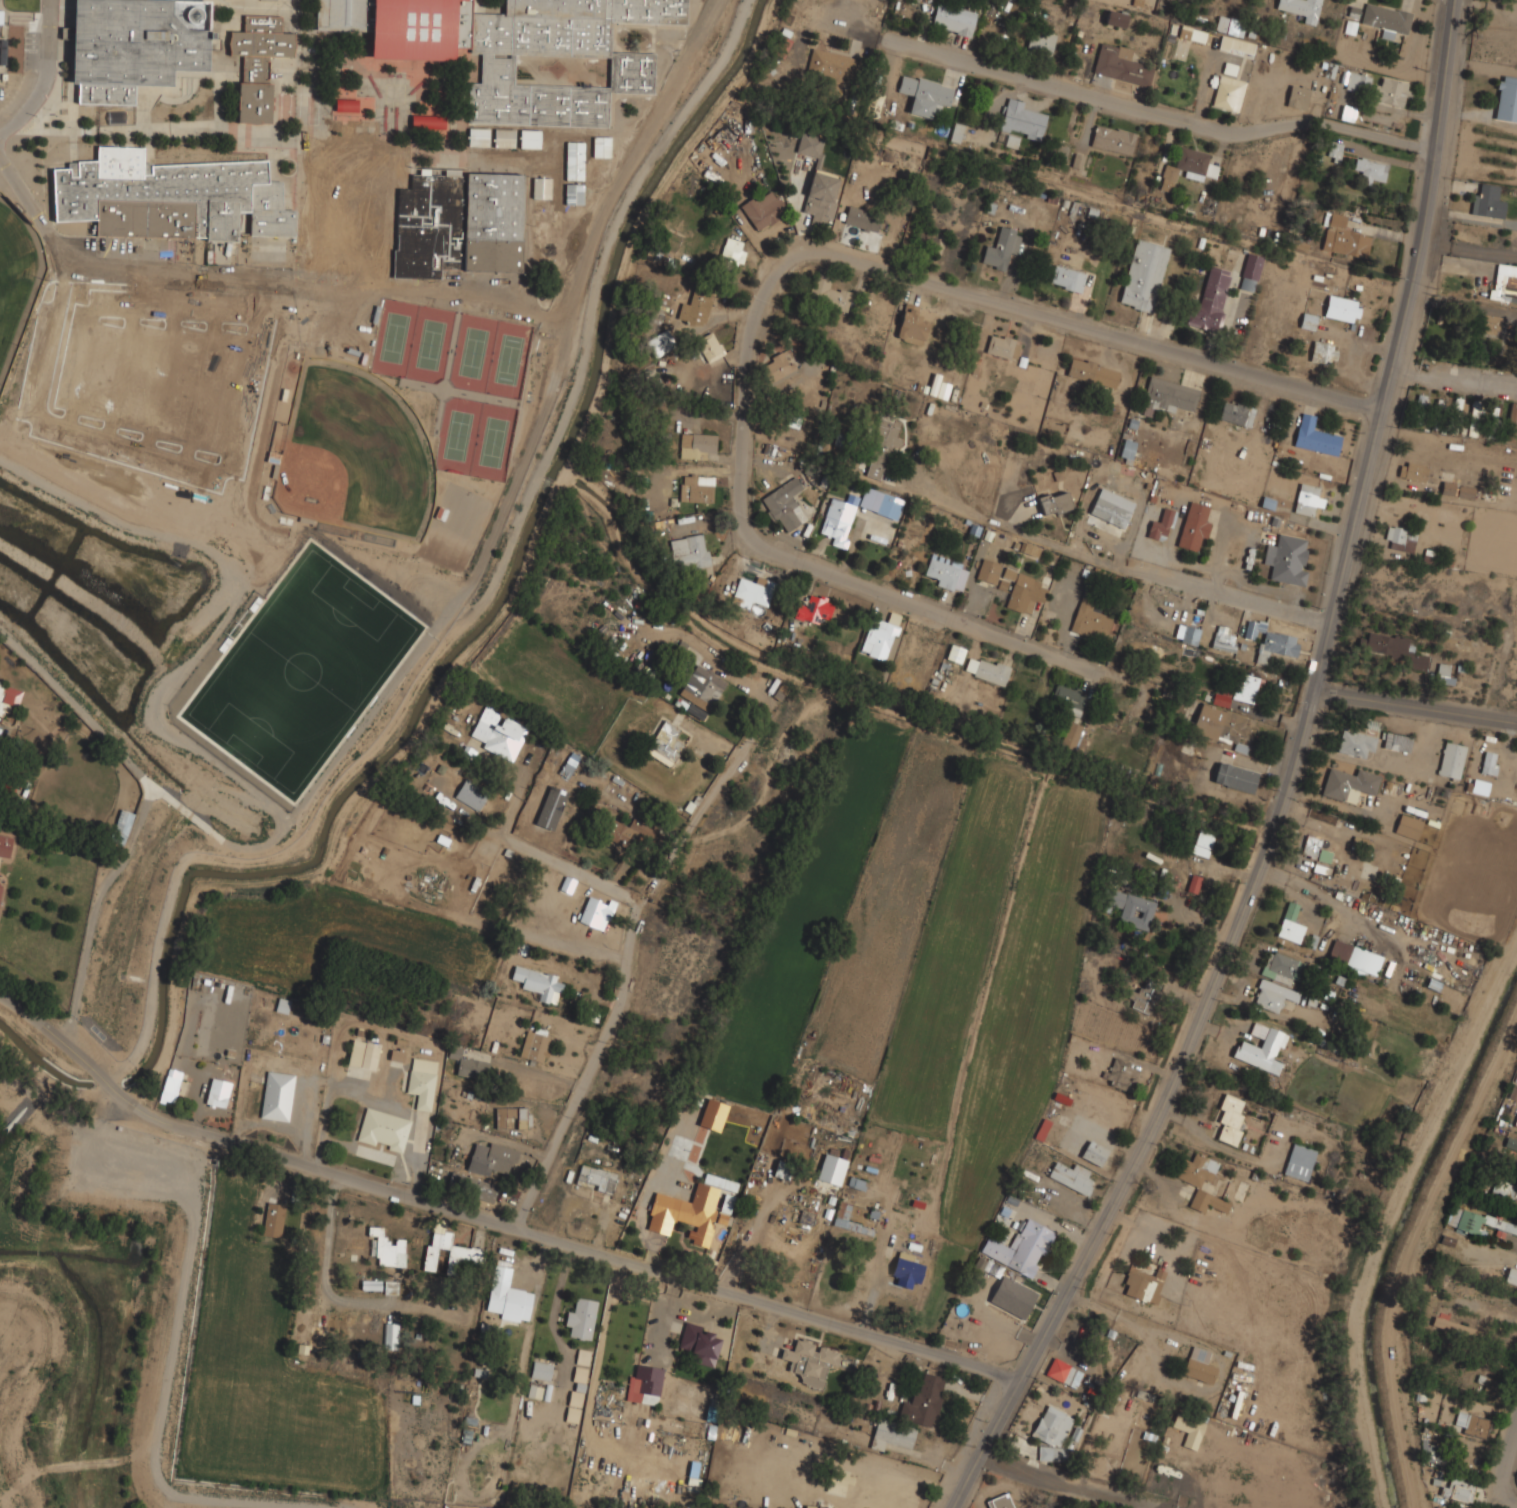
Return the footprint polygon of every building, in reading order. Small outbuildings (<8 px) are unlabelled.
[(71,83),(73,0),(209,0),(208,71),(172,70),(171,86),(134,85),(133,104),(77,103),(77,83),(71,83)] [(315,28),(316,0),(685,0),(684,23),(611,21),(610,53),(655,54),(653,96),(609,94),(608,128),(463,123),(465,80),(478,81),(479,54),(469,53),(469,48),(455,48),(455,61),(370,59),(371,32),(315,31),(315,28)] [(1304,15),(1303,23),(1315,26),(1320,0),(1278,0),(1276,9),(1304,15)] [(976,14),(937,3),(931,26),(970,37),(976,14)] [(1382,28),(1380,37),(1392,40),(1394,32),(1406,35),(1411,14),(1366,3),(1361,24),(1382,28)] [(1123,29),(1127,15),(1108,10),(1104,24),(1123,29)] [(237,122),(271,123),(271,83),(268,82),(268,57),(294,58),(294,32),(281,31),(281,17),(245,16),(245,32),(231,32),(227,42),(230,54),(242,55),(241,82),(238,82),(237,122)] [(1245,21),(1218,16),(1214,31),(1241,37),(1245,21)] [(1178,37),(1204,43),(1207,32),(1181,25),(1178,37)] [(1049,59),(1056,36),(1031,29),(1025,52),(1049,59)] [(1256,44),(1221,35),(1219,47),(1253,56),(1256,44)] [(1092,73),(1148,87),(1153,67),(1130,61),(1133,50),(1100,42),(1092,73)] [(806,72),(826,77),(824,86),(850,92),(857,59),(812,48),(806,72)] [(1237,65),(1224,62),(1222,73),(1235,76),(1237,65)] [(1370,76),(1348,72),(1345,90),(1367,93),(1370,76)] [(949,107),(954,87),(901,75),(897,92),(912,95),(908,113),(931,118),(934,103),(949,107)] [(1246,81),(1219,75),(1212,106),(1239,112),(1246,81)] [(1516,123),(1516,78),(1500,75),(1494,120),(1516,123)] [(1405,95),(1410,97),(1413,85),(1381,77),(1379,85),(1374,84),(1370,100),(1402,108),(1405,95)] [(1310,90),(1291,85),(1285,106),(1305,111),(1310,90)] [(878,110),(883,96),(871,93),(867,107),(878,110)] [(335,111),(358,112),(358,99),(335,98),(335,111)] [(1047,114),(1022,108),(1024,102),(1006,98),(999,128),(1026,135),(1025,138),(1040,141),(1047,114)] [(1355,108),(1343,105),(1339,119),(1352,122),(1355,108)] [(410,128),(444,129),(445,115),(411,114),(410,128)] [(738,135),(724,122),(710,137),(723,150),(738,135)] [(967,125),(953,123),(950,141),(959,143),(961,134),(965,134),(967,125)] [(1090,146),(1131,156),(1137,134),(1096,124),(1090,146)] [(467,146),(487,146),(488,127),(467,127),(467,146)] [(493,146),(514,147),(514,129),(493,128),(493,146)] [(519,147),(539,148),(540,130),(519,129),(519,147)] [(819,158),(824,137),(801,132),(796,153),(819,158)] [(592,136),(610,136),(610,156),(592,156),(592,136)] [(565,141),(564,178),(582,179),(583,142),(565,141)] [(1326,159),(1340,161),(1342,143),(1328,141),(1326,159)] [(51,168),(54,221),(96,219),(95,235),(206,238),(206,241),(238,243),(238,234),(294,236),(295,210),(283,210),(281,181),(267,180),(266,160),(152,165),(151,163),(142,162),(143,147),(97,146),(96,161),(67,162),(67,168),(51,168)] [(1210,154),(1180,146),(1175,167),(1165,165),(1158,189),(1171,192),(1176,173),(1203,180),(1204,176),(1216,179),(1219,166),(1208,163),(1210,154)] [(1082,169),(1085,155),(1074,153),(1071,167),(1082,169)] [(1361,172),(1359,183),(1369,185),(1371,179),(1384,182),(1388,165),(1356,158),(1353,169),(1361,172)] [(306,267),(375,269),(376,248),(392,248),(391,277),(442,279),(443,271),(520,273),(524,175),(466,173),(466,176),(459,176),(460,169),(417,168),(395,161),(373,160),(373,167),(309,165),(306,267)] [(591,160),(610,161),(609,182),(591,181),(591,160)] [(839,178),(812,172),(802,212),(812,215),(810,223),(824,226),(826,218),(832,220),(837,201),(833,200),(839,178)] [(532,177),(550,178),(550,198),(531,197),(532,177)] [(564,182),(582,183),(582,204),(563,204),(564,182)] [(1473,195),(1470,214),(1503,219),(1505,202),(1497,200),(1499,186),(1480,183),(1478,195),(1473,195)] [(741,206),(756,231),(786,213),(771,188),(741,206)] [(534,204),(552,204),(551,242),(534,242),(534,204)] [(876,232),(880,215),(848,207),(843,224),(876,232)] [(1322,249),(1367,259),(1371,236),(1343,230),(1346,216),(1330,212),(1322,249)] [(981,264),(1005,270),(1009,252),(1016,254),(1021,233),(999,228),(994,248),(985,245),(981,264)] [(744,251),(740,250),(742,241),(725,237),(719,264),(739,269),(744,251)] [(1168,247),(1134,239),(1120,305),(1153,312),(1168,247)] [(535,247),(534,258),(547,259),(548,248),(535,247)] [(1238,289),(1254,293),(1263,257),(1247,253),(1238,289)] [(1496,264),(1493,290),(1489,290),(1488,299),(1503,301),(1504,290),(1510,291),(1508,302),(1516,303),(1516,266),(1496,264)] [(1081,292),(1086,274),(1054,265),(1049,283),(1081,292)] [(1186,325),(1216,332),(1232,271),(1209,266),(1199,306),(1191,304),(1186,325)] [(847,311),(851,293),(828,288),(830,279),(813,275),(807,302),(847,311)] [(689,305),(681,303),(677,320),(704,327),(711,297),(692,292),(689,305)] [(1359,302),(1328,295),(1323,316),(1354,323),(1359,302)] [(929,321),(916,317),(919,306),(905,302),(895,338),(922,346),(929,321)] [(1313,330),(1317,316),(1303,312),(1299,327),(1313,330)] [(645,341),(655,358),(676,346),(666,329),(645,341)] [(723,354),(711,332),(695,340),(707,363),(723,354)] [(1017,359),(1020,341),(989,335),(985,354),(1017,359)] [(1310,360),(1334,363),(1336,343),(1312,341),(1310,360)] [(784,351),(770,357),(772,362),(760,367),(767,382),(792,372),(784,351)] [(1116,388),(1120,370),(1070,359),(1066,377),(1116,388)] [(1199,390),(1150,376),(1140,412),(1149,415),(1151,407),(1174,413),(1175,407),(1193,412),(1199,390)] [(1251,426),(1254,408),(1222,402),(1219,420),(1251,426)] [(1512,402),(1508,418),(1516,420),(1516,416),(1516,403),(1512,402)] [(1337,456),(1341,436),(1313,430),(1316,416),(1301,413),(1293,447),(1337,456)] [(865,477),(884,480),(890,445),(897,446),(901,421),(876,417),(865,477)] [(680,458),(703,459),(704,453),(716,453),(716,435),(681,433),(680,458)] [(1136,442),(1124,439),(1119,457),(1131,460),(1136,442)] [(1428,468),(1401,461),(1397,476),(1424,483),(1428,468)] [(680,501),(713,502),(713,477),(681,476),(680,501)] [(762,498),(784,533),(806,520),(791,496),(803,489),(795,477),(762,498)] [(1440,494),(1453,496),(1455,483),(1442,481),(1440,494)] [(1293,512),(1312,517),(1315,506),(1323,508),(1324,500),(1317,499),(1319,488),(1300,483),(1293,512)] [(1472,499),(1474,488),(1458,485),(1456,496),(1472,499)] [(858,506),(896,521),(904,501),(865,486),(858,506)] [(1089,514),(1124,529),(1135,503),(1100,488),(1089,514)] [(1038,499),(1043,517),(1072,508),(1066,490),(1038,499)] [(845,539),(859,497),(848,493),(844,504),(830,499),(819,532),(833,537),(831,545),(845,549),(848,540),(845,539)] [(1276,499),(1262,496),(1260,507),(1273,510),(1276,499)] [(1201,537),(1206,538),(1210,523),(1205,522),(1209,506),(1188,502),(1177,547),(1197,551),(1201,537)] [(1158,534),(1167,536),(1173,510),(1163,508),(1160,522),(1151,520),(1147,537),(1157,539),(1158,534)] [(1389,548),(1412,553),(1416,532),(1387,526),(1385,539),(1390,540),(1389,548)] [(709,565),(704,534),(670,540),(675,571),(709,565)] [(1305,586),(1307,571),(1302,570),(1308,540),(1278,534),(1276,546),(1266,544),(1263,564),(1271,565),(1269,580),(1305,586)] [(995,585),(1002,565),(982,558),(975,578),(995,585)] [(936,585),(961,593),(968,571),(929,559),(924,575),(938,579),(936,585)] [(1047,588),(1032,584),(1034,578),(1016,573),(1005,608),(1023,613),(1027,599),(1042,603),(1047,588)] [(752,602),(767,607),(775,583),(766,580),(764,586),(739,578),(731,603),(750,609),(752,602)] [(833,606),(825,603),(827,599),(810,594),(806,606),(798,604),(794,617),(818,625),(820,617),(829,620),(833,606)] [(1096,603),(1081,598),(1069,630),(1111,644),(1119,620),(1093,611),(1096,603)] [(893,634),(895,634),(901,615),(890,612),(887,622),(871,617),(860,652),(885,660),(893,634)] [(1265,633),(1267,624),(1248,619),(1243,637),(1255,640),(1257,631),(1265,633)] [(1196,646),(1200,629),(1184,625),(1180,642),(1196,646)] [(1234,652),(1236,636),(1226,634),(1227,626),(1215,625),(1212,649),(1234,652)] [(1295,657),(1298,637),(1265,631),(1262,643),(1258,642),(1255,662),(1266,664),(1268,652),(1295,657)] [(1426,671),(1428,656),(1412,654),(1413,646),(1408,645),(1408,639),(1368,632),(1367,639),(1357,637),(1355,650),(1409,659),(1407,668),(1426,671)] [(960,664),(965,649),(950,644),(946,659),(960,664)] [(1010,669),(969,656),(963,673),(1004,685),(1010,669)] [(727,683),(697,663),(677,693),(707,713),(727,683)] [(1453,685),(1455,678),(1448,677),(1450,665),(1438,663),(1435,682),(1453,685)] [(1259,678),(1237,672),(1230,698),(1252,704),(1259,678)] [(0,722),(3,712),(15,715),(21,690),(0,685),(0,722)] [(1050,707),(1081,715),(1086,693),(1055,685),(1050,707)] [(1227,707),(1230,692),(1214,689),(1211,704),(1227,707)] [(1236,746),(1239,737),(1244,739),(1250,718),(1200,704),(1191,733),(1236,746)] [(470,736),(484,742),(481,748),(512,762),(527,729),(500,717),(502,714),(483,706),(470,736)] [(646,755),(673,767),(683,743),(675,739),(679,728),(661,721),(646,755)] [(1060,749),(1074,752),(1081,725),(1067,721),(1060,749)] [(1336,753),(1371,759),(1375,735),(1340,729),(1336,753)] [(1381,745),(1407,754),(1412,739),(1386,730),(1381,745)] [(1465,745),(1443,741),(1437,774),(1459,778),(1465,745)] [(567,779),(580,757),(571,751),(558,774),(567,779)] [(1480,771),(1494,774),(1498,754),(1484,751),(1480,771)] [(1213,782),(1253,794),(1259,773),(1219,762),(1213,782)] [(1320,794),(1355,804),(1358,792),(1374,797),(1380,774),(1355,767),(1352,775),(1327,768),(1320,794)] [(488,790),(463,780),(454,799),(479,810),(488,790)] [(123,846),(134,814),(120,809),(109,841),(123,846)] [(1423,821),(1400,812),(1393,831),(1416,840),(1423,821)] [(626,847),(630,838),(650,846),(657,830),(632,819),(628,827),(610,818),(602,836),(626,847)] [(1214,834),(1198,829),(1191,853),(1207,858),(1214,834)] [(1323,838),(1306,834),(1300,855),(1329,862),(1332,852),(1320,848),(1323,838)] [(12,838),(0,835),(0,857),(7,859),(12,838)] [(1328,876),(1332,864),(1329,863),(1332,852),(1319,848),(1315,861),(1312,871),(1328,876)] [(1197,895),(1202,878),(1192,874),(1186,891),(1197,895)] [(1156,901),(1107,888),(1101,910),(1110,913),(1112,907),(1121,909),(1117,922),(1147,931),(1156,901)] [(609,899),(607,904),(588,897),(578,922),(604,931),(615,902),(609,899)] [(1299,905),(1287,901),(1276,935),(1299,943),(1305,924),(1294,920),(1299,905)] [(1382,956),(1334,938),(1326,959),(1375,976),(1382,956)] [(1297,959),(1269,949),(1260,974),(1288,984),(1297,959)] [(540,993),(538,1001),(557,1005),(562,983),(555,981),(557,976),(514,965),(510,979),(522,982),(521,988),(540,993)] [(1133,991),(1128,1007),(1151,1014),(1161,984),(1144,979),(1139,993),(1133,991)] [(1297,992),(1261,980),(1252,1004),(1278,1013),(1282,1001),(1293,1005),(1297,992)] [(1231,1057),(1277,1074),(1281,1063),(1273,1060),(1283,1032),(1254,1021),(1249,1033),(1261,1038),(1258,1046),(1238,1039),(1231,1057)] [(519,1056),(543,1063),(551,1038),(527,1030),(519,1056)] [(379,1045),(352,1039),(347,1064),(374,1070),(379,1045)] [(447,1057),(459,1060),(461,1049),(450,1046),(447,1057)] [(389,1060),(404,1063),(405,1053),(391,1050),(389,1060)] [(456,1074),(485,1081),(489,1063),(459,1057),(456,1074)] [(407,1093),(417,1094),(415,1110),(431,1111),(437,1061),(411,1058),(407,1093)] [(179,1096),(176,1095),(183,1073),(169,1069),(159,1100),(177,1105),(179,1096)] [(295,1075),(266,1071),(260,1117),(288,1121),(295,1075)] [(225,1108),(231,1083),(211,1078),(205,1104),(225,1108)] [(1233,1145),(1248,1101),(1224,1093),(1214,1119),(1222,1122),(1216,1139),(1233,1145)] [(698,1125),(719,1132),(728,1105),(708,1098),(698,1125)] [(356,1141),(374,1145),(375,1141),(389,1145),(387,1149),(402,1153),(411,1120),(365,1108),(356,1141)] [(524,1108),(517,1108),(518,1128),(525,1128),(524,1108)] [(1050,1121),(1043,1118),(1037,1133),(1043,1136),(1050,1121)] [(1506,1138),(1503,1148),(1516,1151),(1516,1141),(1506,1138)] [(1106,1170),(1115,1153),(1090,1139),(1080,1156),(1106,1170)] [(519,1151),(490,1142),(489,1147),(475,1142),(466,1170),(488,1177),(491,1169),(511,1175),(519,1151)] [(1306,1182),(1317,1150),(1292,1142),(1281,1173),(1306,1182)] [(839,1186),(847,1160),(824,1153),(816,1179),(839,1186)] [(1218,1162),(1195,1153),(1192,1162),(1181,1158),(1174,1177),(1196,1186),(1187,1207),(1204,1213),(1207,1205),(1226,1212),(1230,1202),(1197,1189),(1201,1178),(1210,1182),(1218,1162)] [(1047,1177),(1087,1196),(1094,1181),(1087,1178),(1090,1171),(1074,1163),(1071,1169),(1055,1161),(1047,1177)] [(611,1194),(617,1174),(581,1164),(575,1183),(585,1186),(586,1182),(597,1185),(596,1190),(611,1194)] [(494,1202),(497,1182),(451,1175),(450,1182),(465,1185),(464,1197),(494,1202)] [(1491,1192),(1513,1197),(1515,1184),(1494,1179),(1491,1192)] [(720,1188),(695,1182),(691,1202),(655,1193),(646,1229),(668,1235),(672,1221),(689,1226),(685,1241),(706,1246),(720,1188)] [(871,1236),(874,1229),(847,1221),(852,1205),(839,1201),(832,1224),(871,1236)] [(279,1238),(285,1205),(267,1202),(261,1234),(279,1238)] [(1451,1205),(1445,1225),(1478,1235),(1481,1223),(1516,1234),(1516,1225),(1451,1205)] [(311,1227),(311,1213),(300,1213),(300,1227),(311,1227)] [(979,1252),(1031,1278),(1038,1265),(1035,1264),(1040,1254),(1044,1256),(1055,1232),(1025,1218),(1010,1248),(987,1236),(979,1252)] [(403,1240),(383,1239),(383,1227),(368,1227),(368,1235),(376,1235),(376,1264),(403,1264),(403,1240)] [(423,1269),(434,1271),(437,1248),(448,1249),(446,1266),(475,1270),(477,1249),(448,1245),(450,1232),(428,1229),(423,1269)] [(528,1321),(533,1291),(509,1288),(512,1267),(491,1264),(483,1315),(528,1321)] [(1158,1266),(1155,1274),(1129,1266),(1119,1293),(1154,1305),(1167,1269),(1158,1266)] [(1508,1268),(1504,1283),(1516,1286),(1516,1270),(1508,1268)] [(989,1304),(1026,1319),(1037,1291),(1000,1276),(989,1304)] [(572,1327),(570,1337),(590,1340),(597,1299),(578,1296),(576,1308),(566,1307),(563,1325),(572,1327)] [(1432,1326),(1473,1337),(1475,1328),(1434,1317),(1432,1326)] [(714,1358),(720,1332),(683,1322),(676,1349),(714,1358)] [(383,1323),(383,1349),(397,1349),(397,1323),(383,1323)] [(821,1389),(826,1367),(837,1369),(842,1349),(794,1339),(792,1349),(781,1347),(779,1358),(790,1360),(788,1371),(800,1373),(798,1384),(821,1389)] [(1210,1352),(1191,1344),(1180,1373),(1210,1384),(1217,1367),(1206,1363),(1210,1352)] [(1502,1344),(1496,1357),(1508,1362),(1514,1349),(1502,1344)] [(575,1364),(588,1365),(590,1351),(577,1349),(575,1364)] [(1067,1384),(1075,1367),(1052,1357),(1044,1374),(1067,1384)] [(529,1377),(548,1381),(552,1364),(533,1359),(529,1377)] [(656,1405),(662,1367),(630,1363),(625,1401),(656,1405)] [(565,1421),(577,1423),(586,1368),(574,1366),(571,1386),(565,1421)] [(896,1419),(933,1428),(946,1377),(921,1371),(913,1401),(901,1398),(896,1419)] [(543,1387),(529,1385),(527,1396),(541,1399),(543,1387)] [(1031,1437),(1059,1448),(1072,1417),(1044,1406),(1031,1437)] [(1454,1422),(1462,1424),(1460,1433),(1484,1439),(1489,1418),(1456,1411),(1454,1422)] [(1171,1425),(1191,1434),(1195,1424),(1176,1416),(1171,1425)] [(869,1448),(886,1451),(887,1443),(911,1448),(915,1427),(875,1418),(869,1448)] [(1439,1441),(1421,1440),(1421,1462),(1439,1462),(1439,1441)] [(1039,1460),(1063,1463),(1065,1450),(1040,1447),(1039,1460)] [(1437,1485),(1440,1474),(1433,1472),(1430,1484),(1437,1485)] [(1164,1476),(1150,1475),(1148,1489),(1163,1491),(1164,1476)] [(1443,1483),(1439,1494),(1469,1503),(1472,1491),(1443,1483)] [(1013,1496),(988,1495),(988,1507),(1013,1507),(1013,1496)] [(885,1500),(858,1499),(858,1507),(885,1507),(885,1500)]
